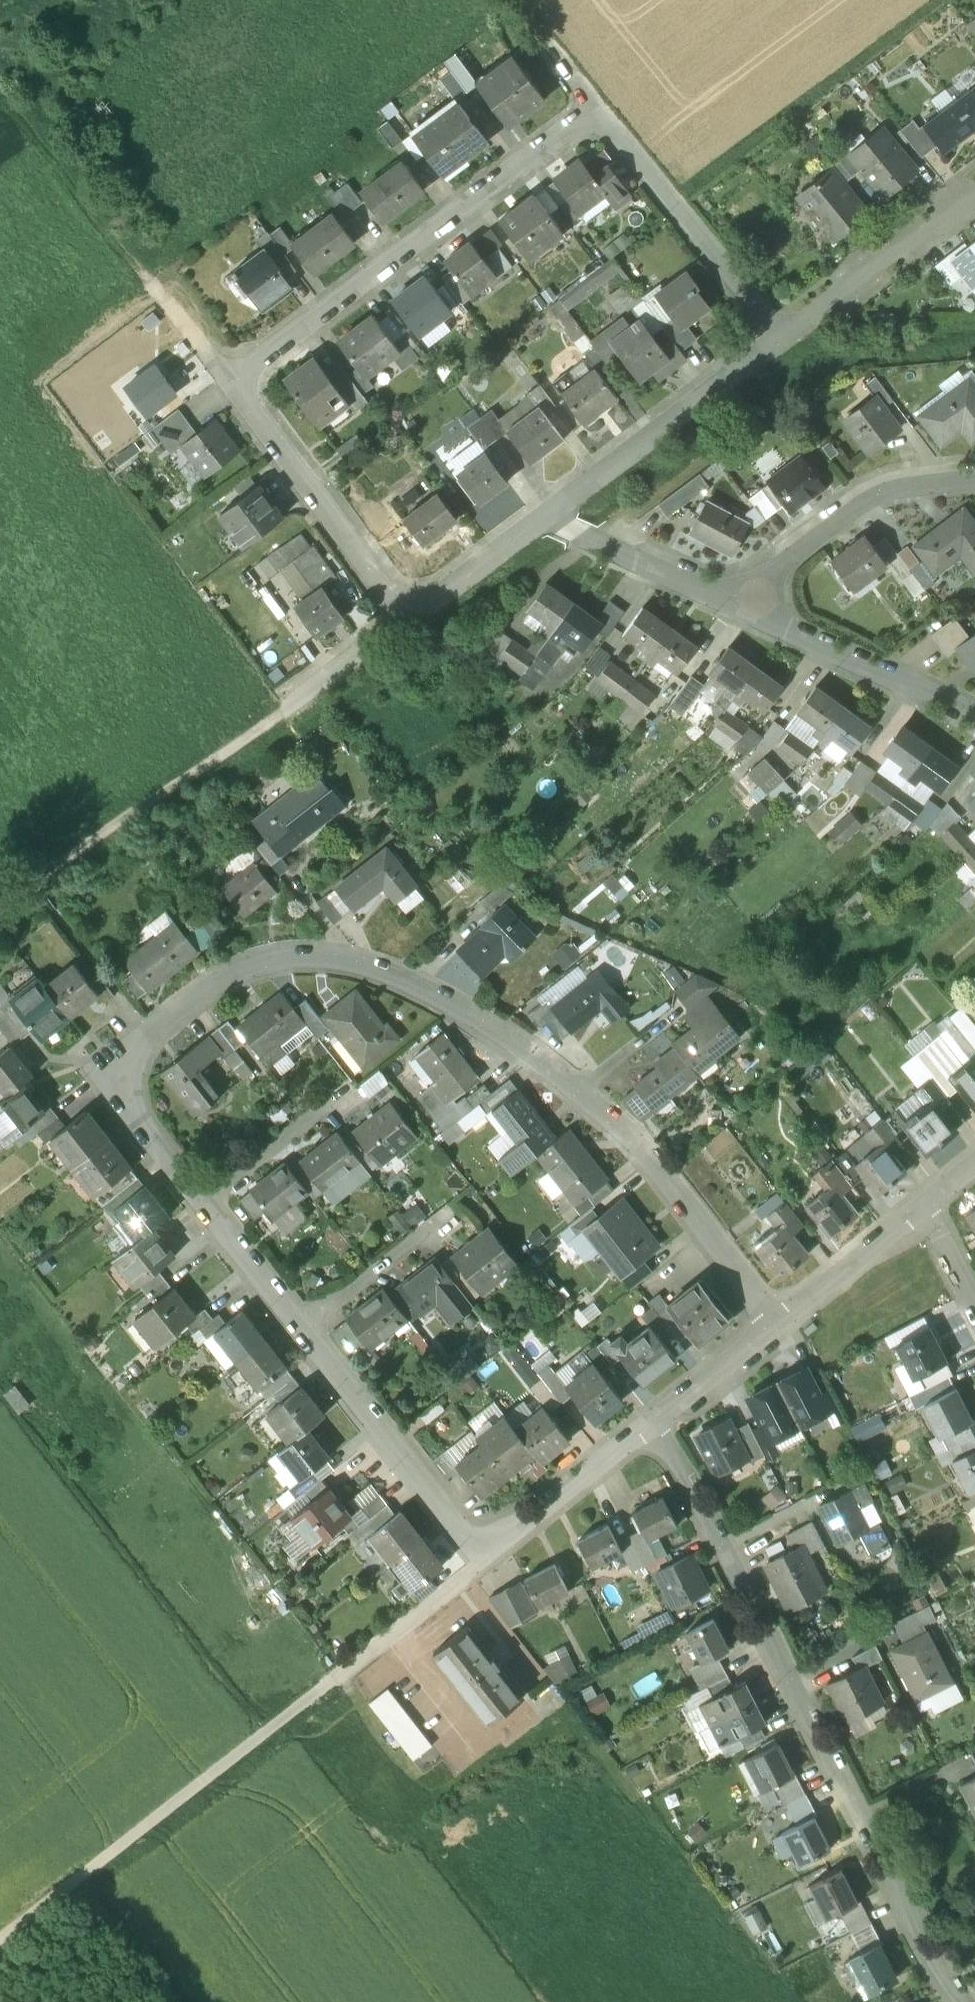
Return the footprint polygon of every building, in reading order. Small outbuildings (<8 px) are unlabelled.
[(480,85),(456,55),(445,63),(452,73),(467,93),(479,86),(480,85)] [(546,99),(515,58),(514,59),(517,64),(504,74),(500,69),(480,85),(479,86),(510,127),(546,99)] [(944,91),(954,103),(974,88),(974,72),(974,73),(971,69),(955,80),(959,85),(948,93),(945,90),(944,91)] [(467,93),(452,73),(440,81),(456,102),(467,93)] [(954,103),(974,128),(974,88),(954,103)] [(931,101),(941,114),(954,103),(944,91),(931,101)] [(954,103),(941,114),(924,126),(944,154),(974,130),(974,128),(954,103)] [(459,105),(415,138),(427,154),(443,177),(488,143),(459,105)] [(934,148),(913,122),(901,132),(922,158),(934,148)] [(402,142),(388,124),(378,131),(392,150),(402,142)] [(915,171),(882,130),(851,155),(851,156),(861,169),(881,194),(895,182),(898,185),(915,171)] [(415,138),(413,136),(403,143),(417,161),(427,154),(415,138)] [(861,169),(851,156),(851,155),(847,149),(836,158),(838,159),(852,177),(861,169)] [(852,177),(838,159),(828,168),(831,172),(842,185),(852,177)] [(582,161),(570,170),(570,171),(556,182),(570,201),(580,214),(605,194),(606,194),(594,179),(582,161)] [(403,164),(363,194),(384,222),(424,192),(403,164)] [(630,196),(609,168),(594,179),(606,194),(605,194),(615,207),(630,196)] [(842,185),(831,172),(799,198),(834,240),(865,214),(842,185)] [(556,182),(545,190),(560,209),(570,201),(556,182)] [(363,205),(348,186),(339,193),(353,212),(363,205)] [(550,217),(560,209),(545,190),(535,198),(550,217)] [(353,212),(339,193),(329,200),(344,219),(353,212)] [(535,198),(535,197),(501,221),(529,260),(563,235),(550,217),(535,198)] [(580,214),(570,201),(560,209),(574,227),(584,219),(580,214)] [(574,227),(560,209),(550,217),(563,235),(574,227)] [(355,243),(335,215),(294,246),(293,246),(295,249),(314,274),(355,243)] [(294,246),(281,229),(271,236),(275,242),(286,255),(295,249),(293,246),(294,246)] [(491,229),(472,243),(485,260),(499,249),(503,246),(491,229)] [(262,243),(266,249),(275,242),(271,236),(262,243)] [(286,255),(275,242),(266,249),(280,268),(290,261),(286,255)] [(957,256),(953,252),(946,256),(960,275),(970,287),(974,283),(974,242),(957,256)] [(485,260),(472,243),(446,263),(468,291),(492,273),(494,272),(485,260)] [(266,249),(233,274),(236,279),(237,279),(261,312),(294,287),(280,268),(266,249)] [(513,269),(499,249),(485,260),(494,272),(492,273),(497,280),(513,269)] [(946,256),(935,265),(949,284),(960,275),(946,256)] [(623,273),(613,260),(601,270),(610,283),(623,273)] [(610,283),(601,270),(576,288),(580,293),(576,295),(573,291),(560,301),(569,314),(610,283)] [(700,289),(689,273),(656,297),(672,319),(677,325),(680,330),(682,329),(710,308),(698,291),(700,289)] [(437,292),(427,277),(393,302),(419,336),(452,311),(451,310),(437,292)] [(645,302),(631,283),(619,292),(630,306),(633,311),(645,302)] [(461,303),(447,285),(437,292),(451,310),(461,303)] [(630,306),(619,292),(611,298),(622,312),(630,306)] [(647,305),(663,326),(672,319),(656,297),(647,305)] [(569,314),(560,301),(550,308),(586,357),(596,349),(590,342),(569,314)] [(645,327),(652,336),(664,327),(663,326),(647,305),(636,314),(645,327)] [(379,324),(374,317),(338,343),(357,369),(364,378),(366,377),(399,353),(400,352),(393,343),(379,324)] [(388,317),(379,324),(394,343),(402,336),(388,317)] [(622,318),(590,342),(596,349),(609,367),(622,357),(610,340),(628,327),(622,318)] [(691,342),(682,329),(680,330),(677,325),(668,332),(674,341),(681,350),(691,342)] [(645,327),(634,335),(628,327),(610,340),(622,357),(640,381),(653,372),(670,359),(664,350),(663,350),(663,349),(652,336),(645,327)] [(416,355),(402,336),(394,343),(393,343),(400,352),(399,353),(406,362),(416,355)] [(664,350),(670,359),(653,372),(660,381),(688,360),(681,350),(674,341),(663,349),(663,350),(664,350)] [(609,367),(596,349),(586,357),(596,371),(599,374),(609,367)] [(323,369),(315,360),(285,383),(318,427),(348,404),(333,384),(323,369)] [(336,360),(323,369),(333,384),(346,374),(336,360)] [(126,389),(147,417),(177,394),(156,366),(126,389)] [(364,378),(357,369),(348,376),(363,395),(373,387),(366,377),(364,378)] [(596,371),(583,380),(579,376),(571,382),(566,375),(553,384),(565,401),(584,426),(598,415),(597,414),(617,399),(599,374),(596,371)] [(348,376),(346,374),(333,384),(348,404),(351,407),(364,397),(363,395),(348,376)] [(893,401),(875,378),(865,386),(875,398),(876,398),(884,408),(893,401)] [(553,384),(550,380),(540,388),(555,408),(565,401),(553,384)] [(969,380),(919,417),(941,446),(962,431),(971,443),(974,441),(974,388),(969,380)] [(555,408),(540,388),(529,396),(539,408),(540,407),(545,415),(555,408)] [(539,408),(529,396),(520,403),(521,404),(499,420),(508,431),(539,408)] [(875,398),(846,421),(869,453),(900,430),(884,408),(876,398),(875,398)] [(508,431),(506,433),(507,433),(531,465),(564,440),(545,415),(540,407),(539,408),(508,431)] [(497,440),(507,433),(506,433),(508,431),(499,420),(491,409),(480,418),(497,440)] [(175,454),(183,448),(200,435),(180,410),(156,429),(175,454)] [(484,451),(497,440),(480,418),(466,428),(477,442),(484,451)] [(200,435),(183,448),(206,478),(240,452),(217,422),(200,435)] [(356,436),(336,451),(345,462),(365,447),(356,436)] [(484,451),(477,442),(446,464),(456,477),(460,474),(487,455),(484,451)] [(135,443),(114,460),(120,468),(141,451),(135,443)] [(838,454),(830,443),(822,449),(831,460),(838,454)] [(487,455),(460,474),(481,502),(508,482),(487,455)] [(802,458),(781,473),(784,477),(771,486),(785,505),(790,511),(824,486),(802,458)] [(709,469),(700,475),(706,483),(715,476),(709,469)] [(700,475),(658,506),(667,519),(709,488),(706,483),(700,475)] [(770,484),(763,490),(778,510),(785,505),(771,486),(770,484)] [(259,487),(221,515),(246,548),(283,520),(259,487)] [(778,510),(763,490),(749,500),(765,520),(778,510)] [(457,520),(438,495),(404,520),(422,546),(457,520)] [(747,522),(708,502),(690,535),(732,557),(749,524),(747,522)] [(914,547),(935,575),(969,549),(974,557),(974,523),(964,508),(914,547)] [(303,537),(283,550),(293,563),(299,559),(313,550),(303,537)] [(865,537),(832,562),(853,591),(854,590),(852,588),(872,574),(873,576),(886,566),(865,537)] [(911,574),(884,539),(875,546),(902,581),(911,574)] [(337,581),(313,550),(299,559),(322,590),(324,589),(337,581)] [(934,582),(919,562),(909,569),(912,573),(925,590),(934,582)] [(267,577),(271,585),(274,583),(282,600),(292,596),(280,571),(267,577)] [(911,574),(902,581),(915,598),(925,590),(912,573),(911,574)] [(575,603),(549,585),(530,610),(550,624),(545,630),(552,635),(575,603)] [(322,590),(296,610),(317,639),(346,618),(324,589),(322,590)] [(625,612),(612,602),(598,620),(602,623),(598,629),(608,635),(625,612)] [(598,620),(575,603),(552,635),(559,640),(564,634),(569,638),(584,649),(598,629),(602,623),(598,620)] [(670,629),(644,610),(625,635),(645,649),(641,655),(648,660),(670,629)] [(955,619),(932,636),(948,657),(958,649),(958,648),(970,639),(955,619)] [(503,633),(492,625),(479,642),(490,650),(503,633)] [(698,649),(670,629),(648,660),(655,666),(660,660),(680,675),(698,649)] [(544,630),(528,651),(536,657),(538,653),(552,635),(545,630),(544,630)] [(514,641),(503,633),(490,650),(501,658),(514,641)] [(559,640),(552,635),(538,653),(551,663),(569,638),(564,634),(559,640)] [(958,648),(958,649),(970,664),(971,662),(974,667),(974,636),(970,639),(958,648)] [(528,651),(514,641),(501,658),(501,659),(515,669),(522,675),(536,657),(528,651)] [(592,674),(599,680),(612,663),(615,658),(600,646),(585,666),(579,672),(589,680),(592,674)] [(756,668),(729,648),(711,674),(713,675),(730,688),(726,692),(723,690),(714,701),(713,703),(723,713),(726,710),(733,700),(738,693),(756,669),(756,668)] [(501,658),(490,650),(483,660),(494,669),(501,659),(501,658)] [(551,663),(538,653),(536,657),(522,675),(517,677),(528,684),(536,684),(551,663)] [(515,669),(501,659),(494,669),(508,679),(515,669)] [(634,679),(612,663),(599,680),(598,681),(608,689),(620,698),(634,679)] [(756,669),(738,693),(745,699),(764,713),(783,689),(756,669)] [(730,688),(713,675),(704,687),(701,692),(714,701),(723,690),(726,692),(730,688)] [(704,687),(691,678),(670,706),(683,716),(701,692),(704,687)] [(656,695),(634,679),(620,698),(643,714),(656,695)] [(600,700),(608,689),(598,681),(590,693),(600,700)] [(843,708),(816,689),(798,713),(818,728),(825,733),(843,708)] [(745,699),(738,693),(733,700),(740,705),(745,699)] [(643,714),(620,698),(611,706),(619,715),(616,718),(634,738),(652,721),(643,714)] [(870,728),(843,708),(825,733),(832,738),(851,752),(870,728)] [(747,726),(726,710),(723,713),(714,726),(735,742),(747,726)] [(784,731),(773,722),(762,737),(761,739),(771,748),(784,731)] [(762,737),(747,726),(735,742),(749,752),(756,745),(761,739),(762,737)] [(825,733),(818,728),(814,733),(821,738),(825,733)] [(931,748),(904,729),(886,752),(890,755),(906,767),(913,772),(931,748)] [(599,744),(588,731),(571,745),(583,758),(599,744)] [(812,750),(788,733),(776,748),(801,766),(812,750)] [(832,738),(825,733),(821,738),(828,744),(832,738)] [(957,768),(931,748),(913,772),(920,778),(939,792),(957,768)] [(836,767),(812,750),(801,766),(814,775),(825,782),(836,767)] [(900,790),(908,779),(901,774),(906,767),(890,755),(877,773),(900,790)] [(777,776),(762,760),(749,771),(770,793),(780,784),(782,782),(777,776)] [(865,788),(876,773),(861,762),(844,786),(861,798),(867,789),(865,788)] [(814,775),(801,766),(793,772),(808,783),(814,775)] [(913,772),(906,767),(901,774),(908,779),(913,772)] [(788,776),(784,771),(777,776),(782,782),(784,781),(788,776)] [(808,783),(793,772),(788,776),(784,781),(788,784),(799,793),(808,783)] [(920,778),(913,772),(908,779),(915,784),(920,778)] [(877,773),(876,773),(865,788),(867,789),(888,805),(900,790),(877,773)] [(304,782),(253,821),(267,840),(278,854),(279,853),(302,835),(305,839),(346,806),(333,790),(330,792),(319,779),(308,788),(304,782)] [(784,788),(780,784),(770,793),(782,808),(793,798),(784,788)] [(923,806),(900,790),(888,805),(895,810),(905,816),(912,821),(923,806)] [(955,822),(957,824),(963,818),(948,803),(932,826),(940,835),(955,822)] [(905,816),(895,810),(892,818),(899,823),(905,816)] [(850,812),(828,832),(841,847),(863,827),(850,812)] [(957,824),(955,822),(940,835),(960,856),(974,843),(968,836),(957,824)] [(278,854),(267,840),(258,847),(270,862),(280,875),(290,867),(279,853),(278,854)] [(254,862),(262,873),(271,865),(255,843),(235,859),(243,870),(254,862)] [(974,843),(960,856),(966,864),(974,873),(974,844),(974,843)] [(388,850),(338,890),(354,910),(385,886),(398,903),(418,888),(388,850)] [(221,887),(244,918),(277,893),(262,873),(254,862),(243,870),(221,887)] [(974,904),(974,873),(966,864),(957,873),(971,889),(966,893),(964,891),(956,898),(968,911),(974,904)] [(618,899),(635,887),(622,871),(606,883),(618,899)] [(721,871),(711,879),(721,890),(730,882),(721,871)] [(505,905),(516,895),(500,888),(479,905),(487,914),(491,918),(505,905)] [(354,910),(338,890),(328,897),(345,918),(354,910)] [(328,897),(327,895),(318,902),(335,925),(345,918),(328,897)] [(491,918),(487,914),(476,925),(479,928),(456,951),(482,979),(504,958),(509,963),(536,938),(505,905),(491,918)] [(214,939),(215,940),(225,933),(207,910),(197,917),(202,924),(214,939)] [(154,924),(163,935),(178,925),(168,913),(154,924)] [(202,924),(187,936),(198,951),(214,939),(202,924)] [(178,925),(163,935),(172,948),(187,936),(178,925)] [(172,948),(163,935),(145,949),(144,948),(134,956),(142,967),(135,973),(146,988),(161,976),(162,978),(198,951),(187,936),(172,948)] [(92,984),(76,964),(62,974),(66,979),(51,990),(71,1017),(100,994),(92,984)] [(562,999),(550,1009),(551,1010),(568,1033),(569,1033),(599,1010),(616,997),(597,972),(562,999)] [(134,997),(146,988),(135,973),(123,982),(134,997)] [(115,995),(101,977),(92,984),(100,994),(105,1002),(115,995)] [(677,992),(691,1011),(708,998),(721,988),(696,977),(677,992)] [(51,990),(41,979),(13,1001),(28,1020),(43,1039),(71,1017),(51,990)] [(3,1008),(13,1001),(0,984),(0,1005),(3,1008)] [(550,1009),(562,999),(552,986),(536,999),(540,1004),(544,1001),(550,1009)] [(964,1000),(974,1014),(974,991),(964,1000)] [(383,1028),(356,992),(324,1017),(351,1052),(354,1049),(365,1064),(362,1067),(363,1068),(398,1041),(386,1026),(383,1028)] [(294,1009),(282,994),(239,1029),(269,1069),(288,1054),(280,1044),(305,1024),(294,1009)] [(616,997),(599,1010),(610,1024),(627,1011),(616,997)] [(708,998),(691,1011),(701,1024),(673,1045),(675,1049),(692,1071),(712,1056),(714,1058),(739,1038),(708,998)] [(328,1030),(305,1000),(294,1009),(305,1024),(318,1039),(328,1030)] [(28,1020),(13,1001),(3,1008),(9,1016),(18,1027),(28,1020)] [(539,1031),(546,1025),(541,1018),(551,1010),(550,1009),(544,1001),(540,1004),(526,1015),(539,1031)] [(9,1016),(3,1008),(0,1005),(0,1024),(9,1016)] [(961,1008),(949,1018),(955,1026),(961,1034),(974,1051),(974,1025),(961,1008)] [(568,1033),(551,1010),(541,1018),(546,1025),(559,1040),(568,1033)] [(9,1016),(0,1024),(0,1027),(15,1046),(26,1038),(18,1027),(9,1016)] [(246,1043),(236,1031),(236,1030),(230,1022),(219,1030),(236,1051),(246,1043)] [(961,1034),(955,1026),(940,1038),(963,1067),(950,1078),(959,1089),(974,1109),(974,1051),(961,1034)] [(940,1038),(931,1027),(927,1031),(936,1041),(940,1038)] [(236,1051),(219,1030),(208,1038),(221,1054),(225,1059),(236,1051)] [(479,1080),(445,1035),(418,1056),(438,1082),(419,1097),(436,1120),(449,1110),(445,1105),(454,1098),(479,1080)] [(208,1038),(187,1054),(200,1070),(221,1054),(208,1038)] [(963,1067),(940,1038),(936,1041),(914,1059),(915,1060),(931,1080),(946,1099),(959,1089),(950,1078),(963,1067)] [(10,1047),(0,1055),(0,1082),(10,1095),(25,1084),(32,1078),(21,1065),(23,1063),(10,1047)] [(692,1071),(675,1049),(661,1059),(664,1063),(634,1086),(636,1089),(649,1105),(661,1095),(664,1099),(696,1075),(692,1071)] [(236,1051),(225,1059),(242,1082),(253,1073),(236,1051)] [(200,1070),(187,1054),(162,1074),(195,1117),(220,1097),(200,1070)] [(922,1087),(931,1080),(915,1060),(906,1067),(922,1087)] [(379,1070),(356,1088),(366,1100),(389,1082),(379,1070)] [(946,1099),(931,1080),(922,1087),(913,1094),(925,1109),(932,1103),(939,1112),(950,1103),(946,1099)] [(491,1095),(483,1101),(492,1112),(517,1092),(509,1081),(491,1095)] [(0,1082),(0,1103),(10,1095),(0,1082)] [(4,1145),(21,1132),(47,1112),(25,1084),(10,1095),(0,1103),(0,1140),(4,1145)] [(491,1095),(484,1086),(466,1100),(465,1101),(472,1110),(483,1101),(491,1095)] [(649,1105),(636,1089),(622,1100),(631,1111),(643,1121),(654,1112),(649,1105)] [(507,1131),(511,1135),(536,1116),(529,1107),(531,1106),(519,1091),(517,1092),(492,1112),(493,1113),(502,1106),(509,1115),(500,1123),(507,1131)] [(458,1104),(454,1098),(445,1105),(449,1110),(436,1120),(444,1131),(464,1116),(456,1106),(458,1104)] [(458,1104),(456,1106),(464,1116),(472,1110),(465,1101),(466,1100),(464,1099),(458,1104)] [(389,1102),(352,1131),(353,1132),(373,1159),(379,1167),(417,1137),(389,1102)] [(895,1109),(906,1123),(914,1117),(903,1103),(895,1109)] [(906,1123),(905,1124),(917,1140),(916,1141),(926,1155),(956,1132),(939,1112),(932,1103),(925,1109),(914,1117),(906,1123)] [(950,1103),(939,1112),(956,1132),(966,1124),(950,1103)] [(39,1135),(60,1118),(52,1108),(47,1112),(21,1132),(29,1143),(39,1135)] [(67,1127),(52,1139),(73,1168),(109,1140),(87,1112),(67,1127)] [(546,1129),(536,1116),(511,1135),(518,1145),(499,1160),(511,1176),(538,1155),(557,1140),(547,1128),(546,1129)] [(60,1118),(39,1135),(46,1144),(52,1139),(67,1127),(60,1118)] [(900,1144),(882,1121),(864,1135),(876,1149),(883,1144),(890,1152),(900,1144)] [(518,1145),(511,1135),(507,1131),(488,1146),(499,1160),(518,1145)] [(608,1181),(569,1131),(557,1140),(538,1155),(550,1171),(552,1169),(578,1202),(576,1204),(577,1205),(587,1197),(607,1182),(608,1181)] [(338,1132),(300,1162),(323,1192),(345,1174),(354,1186),(370,1173),(343,1139),(338,1132)] [(373,1159),(353,1132),(343,1139),(364,1166),(373,1159)] [(73,1168),(96,1198),(133,1169),(109,1140),(73,1168)] [(890,1152),(883,1144),(876,1149),(856,1165),(868,1180),(866,1181),(877,1195),(906,1172),(890,1152)] [(844,1176),(855,1190),(866,1181),(846,1156),(835,1165),(844,1176)] [(323,1192),(300,1162),(291,1169),(310,1194),(314,1199),(323,1192)] [(296,1204),(310,1194),(291,1169),(286,1163),(252,1188),(267,1208),(275,1219),(296,1204)] [(835,1165),(826,1172),(823,1167),(814,1175),(826,1190),(835,1184),(844,1176),(835,1165)] [(96,1198),(103,1207),(120,1193),(140,1178),(133,1169),(96,1198)] [(345,1174),(323,1192),(335,1206),(357,1189),(354,1186),(345,1174)] [(855,1190),(844,1176),(835,1184),(848,1200),(857,1193),(855,1190)] [(140,1178),(120,1193),(128,1202),(147,1187),(140,1178)] [(607,1182),(587,1197),(594,1207),(596,1205),(614,1191),(607,1182)] [(826,1190),(807,1205),(821,1221),(819,1223),(829,1236),(858,1213),(848,1200),(835,1184),(826,1190)] [(169,1216),(147,1187),(128,1202),(117,1211),(139,1239),(153,1228),(169,1216)] [(253,1218),(267,1208),(252,1188),(238,1198),(253,1218)] [(128,1202),(120,1193),(103,1207),(110,1216),(117,1211),(128,1202)] [(577,1205),(584,1215),(594,1207),(587,1197),(577,1205)] [(774,1197),(756,1211),(762,1219),(767,1215),(780,1204),(774,1197)] [(658,1245),(622,1200),(603,1214),(594,1221),(594,1222),(609,1241),(588,1258),(600,1274),(609,1268),(634,1248),(641,1256),(640,1257),(641,1258),(658,1245)] [(803,1226),(783,1202),(780,1204),(767,1215),(779,1230),(786,1225),(793,1233),(803,1226)] [(307,1219),(296,1204),(275,1219),(286,1234),(307,1219)] [(596,1205),(594,1207),(584,1215),(569,1226),(577,1236),(594,1222),(594,1221),(603,1214),(596,1205)] [(966,1215),(974,1229),(974,1209),(966,1215)] [(793,1233),(786,1225),(779,1230),(759,1246),(771,1262),(769,1263),(780,1276),(809,1254),(793,1233)] [(139,1239),(115,1258),(137,1287),(140,1284),(159,1270),(175,1257),(153,1228),(139,1239)] [(489,1229),(452,1258),(481,1295),(518,1266),(489,1229)] [(640,1257),(641,1256),(634,1248),(609,1268),(617,1278),(641,1259),(641,1258),(640,1257)] [(441,1266),(470,1303),(481,1295),(452,1258),(441,1266)] [(437,1259),(399,1288),(419,1314),(421,1316),(441,1301),(455,1320),(473,1306),(470,1303),(441,1266),(437,1259)] [(652,1272),(641,1259),(617,1278),(627,1291),(652,1272)] [(159,1270),(140,1284),(147,1294),(166,1279),(159,1270)] [(166,1279),(147,1294),(154,1303),(173,1288),(166,1279)] [(695,1280),(665,1304),(688,1332),(697,1343),(727,1320),(695,1280)] [(154,1303),(135,1318),(158,1346),(187,1323),(196,1317),(195,1316),(173,1288),(154,1303)] [(419,1314),(399,1288),(389,1296),(407,1319),(410,1322),(419,1314)] [(384,1290),(348,1319),(365,1341),(370,1348),(407,1319),(389,1296),(384,1290)] [(652,1307),(670,1329),(679,1340),(688,1332),(665,1304),(657,1293),(648,1301),(652,1307)] [(670,1329),(652,1307),(640,1317),(649,1328),(651,1327),(660,1337),(670,1329)] [(204,1308),(195,1316),(196,1317),(187,1323),(195,1333),(199,1330),(213,1319),(204,1308)] [(255,1329),(242,1311),(227,1324),(215,1333),(237,1362),(265,1341),(263,1339),(262,1340),(254,1330),(255,1329)] [(904,1328),(909,1339),(929,1328),(930,1329),(942,1323),(936,1311),(904,1328)] [(213,1319),(199,1330),(207,1339),(215,1333),(227,1324),(219,1314),(213,1319)] [(419,1314),(410,1322),(417,1332),(427,1324),(421,1316),(419,1314)] [(365,1341),(348,1319),(338,1327),(355,1350),(365,1341)] [(649,1328),(628,1344),(620,1334),(610,1342),(609,1343),(621,1357),(642,1383),(675,1357),(660,1337),(651,1327),(649,1328)] [(899,1344),(909,1339),(904,1328),(895,1332),(893,1333),(899,1344)] [(899,1344),(899,1345),(908,1363),(906,1364),(914,1378),(919,1375),(946,1361),(930,1329),(929,1328),(909,1339),(899,1344)] [(203,1342),(207,1339),(199,1330),(195,1333),(192,1336),(199,1345),(203,1342)] [(226,1371),(237,1362),(215,1333),(207,1339),(203,1342),(226,1371)] [(610,1342),(607,1338),(596,1346),(611,1365),(621,1357),(609,1343),(610,1342)] [(287,1370),(265,1341),(237,1362),(260,1391),(287,1370)] [(600,1374),(611,1365),(596,1346),(585,1355),(590,1362),(600,1374)] [(444,1366),(458,1385),(481,1367),(467,1349),(444,1366)] [(953,1375),(946,1361),(919,1375),(926,1388),(949,1376),(953,1375)] [(563,1384),(573,1396),(595,1424),(622,1402),(600,1374),(590,1362),(563,1384)] [(536,1373),(537,1374),(541,1380),(561,1405),(573,1396),(563,1384),(547,1364),(536,1373)] [(287,1370),(260,1391),(267,1400),(274,1395),(294,1379),(287,1370)] [(827,1411),(806,1370),(777,1384),(799,1427),(828,1412),(827,1411)] [(537,1374),(526,1383),(530,1389),(541,1380),(537,1374)] [(917,1393),(926,1388),(919,1375),(914,1378),(896,1387),(903,1400),(917,1393)] [(926,1388),(917,1393),(924,1405),(956,1389),(949,1376),(926,1388)] [(294,1379),(274,1395),(281,1404),(302,1388),(294,1379)] [(541,1380),(530,1389),(550,1413),(561,1405),(541,1380)] [(777,1384),(749,1399),(770,1440),(771,1441),(799,1427),(777,1384)] [(16,1385),(4,1394),(19,1414),(31,1405),(16,1385)] [(281,1404),(268,1414),(291,1443),(308,1430),(324,1417),(302,1388),(281,1404)] [(956,1389),(924,1405),(931,1420),(933,1419),(942,1438),(943,1437),(948,1448),(950,1447),(960,1442),(954,1432),(974,1421),(974,1420),(957,1389),(956,1389)] [(450,1406),(443,1397),(421,1414),(428,1423),(450,1406)] [(838,1406),(827,1411),(828,1412),(835,1426),(845,1421),(838,1406)] [(545,1408),(516,1430),(534,1453),(542,1462),(555,1452),(554,1450),(569,1438),(545,1408)] [(504,1416),(476,1438),(480,1445),(505,1476),(516,1468),(518,1470),(527,1462),(525,1460),(534,1453),(516,1430),(504,1416)] [(954,1432),(960,1442),(974,1434),(974,1420),(974,1421),(954,1432)] [(729,1421),(697,1437),(716,1474),(747,1458),(748,1458),(734,1431),(729,1421)] [(760,1446),(748,1424),(734,1431),(748,1458),(747,1458),(750,1463),(765,1456),(760,1446)] [(291,1443),(280,1452),(302,1480),(314,1471),(327,1460),(329,1458),(308,1430),(291,1443)] [(960,1442),(965,1454),(974,1449),(974,1434),(960,1442)] [(770,1440),(760,1446),(765,1456),(767,1461),(778,1456),(771,1441),(770,1440)] [(950,1447),(951,1448),(939,1454),(945,1465),(954,1460),(963,1477),(961,1478),(969,1493),(974,1490),(974,1449),(965,1454),(960,1442),(950,1447)] [(480,1445),(456,1464),(459,1468),(480,1496),(505,1476),(480,1445)] [(270,1459),(292,1487),(302,1480),(280,1452),(270,1459)] [(446,1478),(459,1468),(456,1464),(454,1465),(444,1452),(432,1461),(446,1478)] [(314,1471),(322,1480),(335,1470),(327,1460),(314,1471)] [(869,1466),(844,1479),(848,1490),(874,1477),(869,1466)] [(314,1471),(302,1480),(292,1487),(288,1490),(296,1500),(303,1495),(322,1480),(314,1471)] [(322,1480),(303,1495),(311,1504),(329,1490),(322,1480)] [(863,1486),(817,1509),(836,1545),(858,1534),(870,1557),(889,1547),(877,1523),(868,1528),(858,1509),(872,1502),(863,1486)] [(311,1504),(292,1519),(313,1546),(350,1517),(329,1490),(311,1504)] [(969,1493),(971,1497),(962,1502),(966,1511),(974,1506),(974,1490),(969,1493)] [(359,1509),(368,1520),(388,1505),(379,1493),(359,1509)] [(663,1498),(677,1525),(690,1520),(687,1514),(674,1493),(663,1498)] [(663,1498),(633,1513),(642,1531),(647,1541),(655,1538),(677,1525),(663,1498)] [(360,1542),(369,1535),(396,1514),(388,1505),(368,1520),(352,1532),(360,1542)] [(369,1535),(391,1563),(422,1539),(400,1511),(396,1514),(369,1535)] [(812,1521),(786,1535),(794,1550),(801,1546),(806,1554),(824,1545),(812,1521)] [(608,1526),(578,1541),(592,1569),(622,1553),(617,1544),(608,1526)] [(642,1531),(630,1537),(644,1566),(657,1560),(647,1541),(642,1531)] [(630,1537),(617,1544),(622,1553),(632,1573),(644,1566),(630,1537)] [(665,1557),(655,1538),(647,1541),(657,1560),(665,1557)] [(391,1563),(388,1566),(400,1581),(406,1576),(414,1587),(415,1588),(429,1576),(442,1566),(435,1558),(436,1557),(422,1539),(391,1563)] [(794,1550),(765,1564),(788,1610),(789,1609),(786,1605),(822,1586),(824,1591),(825,1591),(806,1554),(801,1546),(794,1550)] [(691,1556),(657,1573),(674,1607),(708,1590),(691,1556)] [(553,1564),(523,1580),(538,1607),(568,1592),(553,1564)] [(429,1576),(415,1588),(414,1587),(407,1591),(416,1603),(438,1587),(429,1576)] [(518,1582),(489,1598),(510,1627),(536,1615),(518,1582)] [(929,1604),(894,1623),(905,1644),(927,1632),(923,1625),(936,1618),(929,1604)] [(713,1620),(686,1634),(702,1663),(707,1660),(716,1656),(728,1650),(713,1620)] [(491,1657),(467,1627),(432,1654),(488,1724),(523,1697),(498,1667),(500,1665),(493,1656),(491,1657)] [(905,1644),(892,1650),(917,1699),(952,1681),(927,1632),(905,1644)] [(875,1645),(852,1657),(859,1669),(863,1667),(864,1668),(882,1658),(875,1645)] [(567,1655),(541,1668),(556,1687),(578,1676),(567,1655)] [(716,1656),(707,1660),(711,1669),(720,1664),(716,1656)] [(694,1666),(698,1675),(711,1669),(707,1660),(702,1663),(694,1666)] [(698,1675),(705,1688),(706,1688),(727,1677),(720,1664),(711,1669),(698,1675)] [(859,1669),(829,1684),(847,1720),(882,1702),(864,1668),(863,1667),(859,1669)] [(727,1677),(706,1688),(711,1698),(732,1688),(727,1677)] [(711,1698),(702,1703),(712,1724),(755,1702),(745,1682),(732,1688),(711,1698)] [(433,1745),(388,1688),(369,1703),(413,1760),(433,1745)] [(702,1703),(711,1698),(706,1688),(705,1688),(680,1701),(686,1711),(702,1703)] [(593,1714),(610,1706),(603,1692),(586,1701),(593,1714)] [(755,1702),(712,1724),(721,1740),(718,1742),(720,1744),(722,1743),(723,1744),(737,1737),(759,1726),(765,1723),(755,1702)] [(887,1713),(882,1702),(847,1720),(845,1721),(854,1738),(876,1726),(873,1721),(887,1713)] [(706,1751),(720,1744),(718,1742),(721,1740),(712,1724),(697,1732),(706,1751)] [(759,1726),(737,1737),(743,1747),(764,1737),(759,1726)] [(726,1756),(743,1747),(737,1737),(723,1744),(722,1743),(720,1744),(726,1756)] [(777,1744),(744,1761),(745,1763),(749,1760),(763,1788),(758,1790),(759,1792),(773,1785),(792,1775),(777,1744)] [(792,1775),(773,1785),(783,1805),(786,1804),(805,1794),(795,1773),(792,1775)] [(962,1784),(974,1809),(974,1777),(962,1784)] [(805,1794),(786,1804),(797,1826),(814,1817),(816,1816),(805,1794)] [(797,1826),(788,1830),(799,1850),(793,1853),(799,1865),(831,1849),(814,1817),(797,1826)] [(842,1871),(810,1887),(816,1899),(822,1896),(832,1916),(840,1912),(858,1903),(842,1871)] [(858,1903),(840,1912),(851,1933),(871,1923),(861,1902),(858,1903)] [(871,1923),(851,1933),(862,1955),(879,1946),(882,1945),(871,1923)] [(862,1955),(853,1959),(863,1979),(857,1982),(863,1994),(895,1978),(879,1946),(862,1955)] [(863,1979),(853,1959),(847,1962),(847,1963),(842,1965),(853,1985),(857,1982),(863,1979)]
